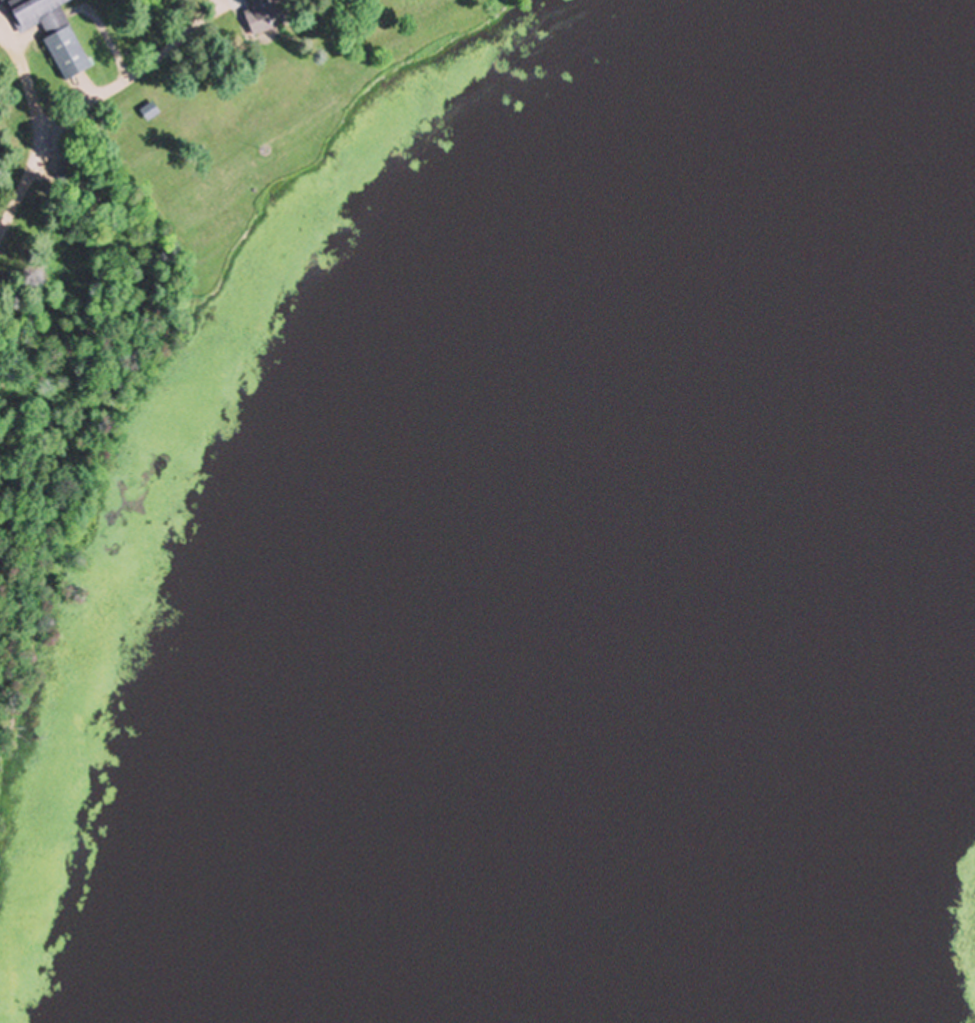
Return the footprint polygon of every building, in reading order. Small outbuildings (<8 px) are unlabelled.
[(71,0),(1,0),(16,34),(40,24),(45,37),(43,38),(61,80),(88,69),(60,5),(71,0)] [(250,36),(280,25),(271,0),(244,0),(248,10),(242,13),(250,36)]
